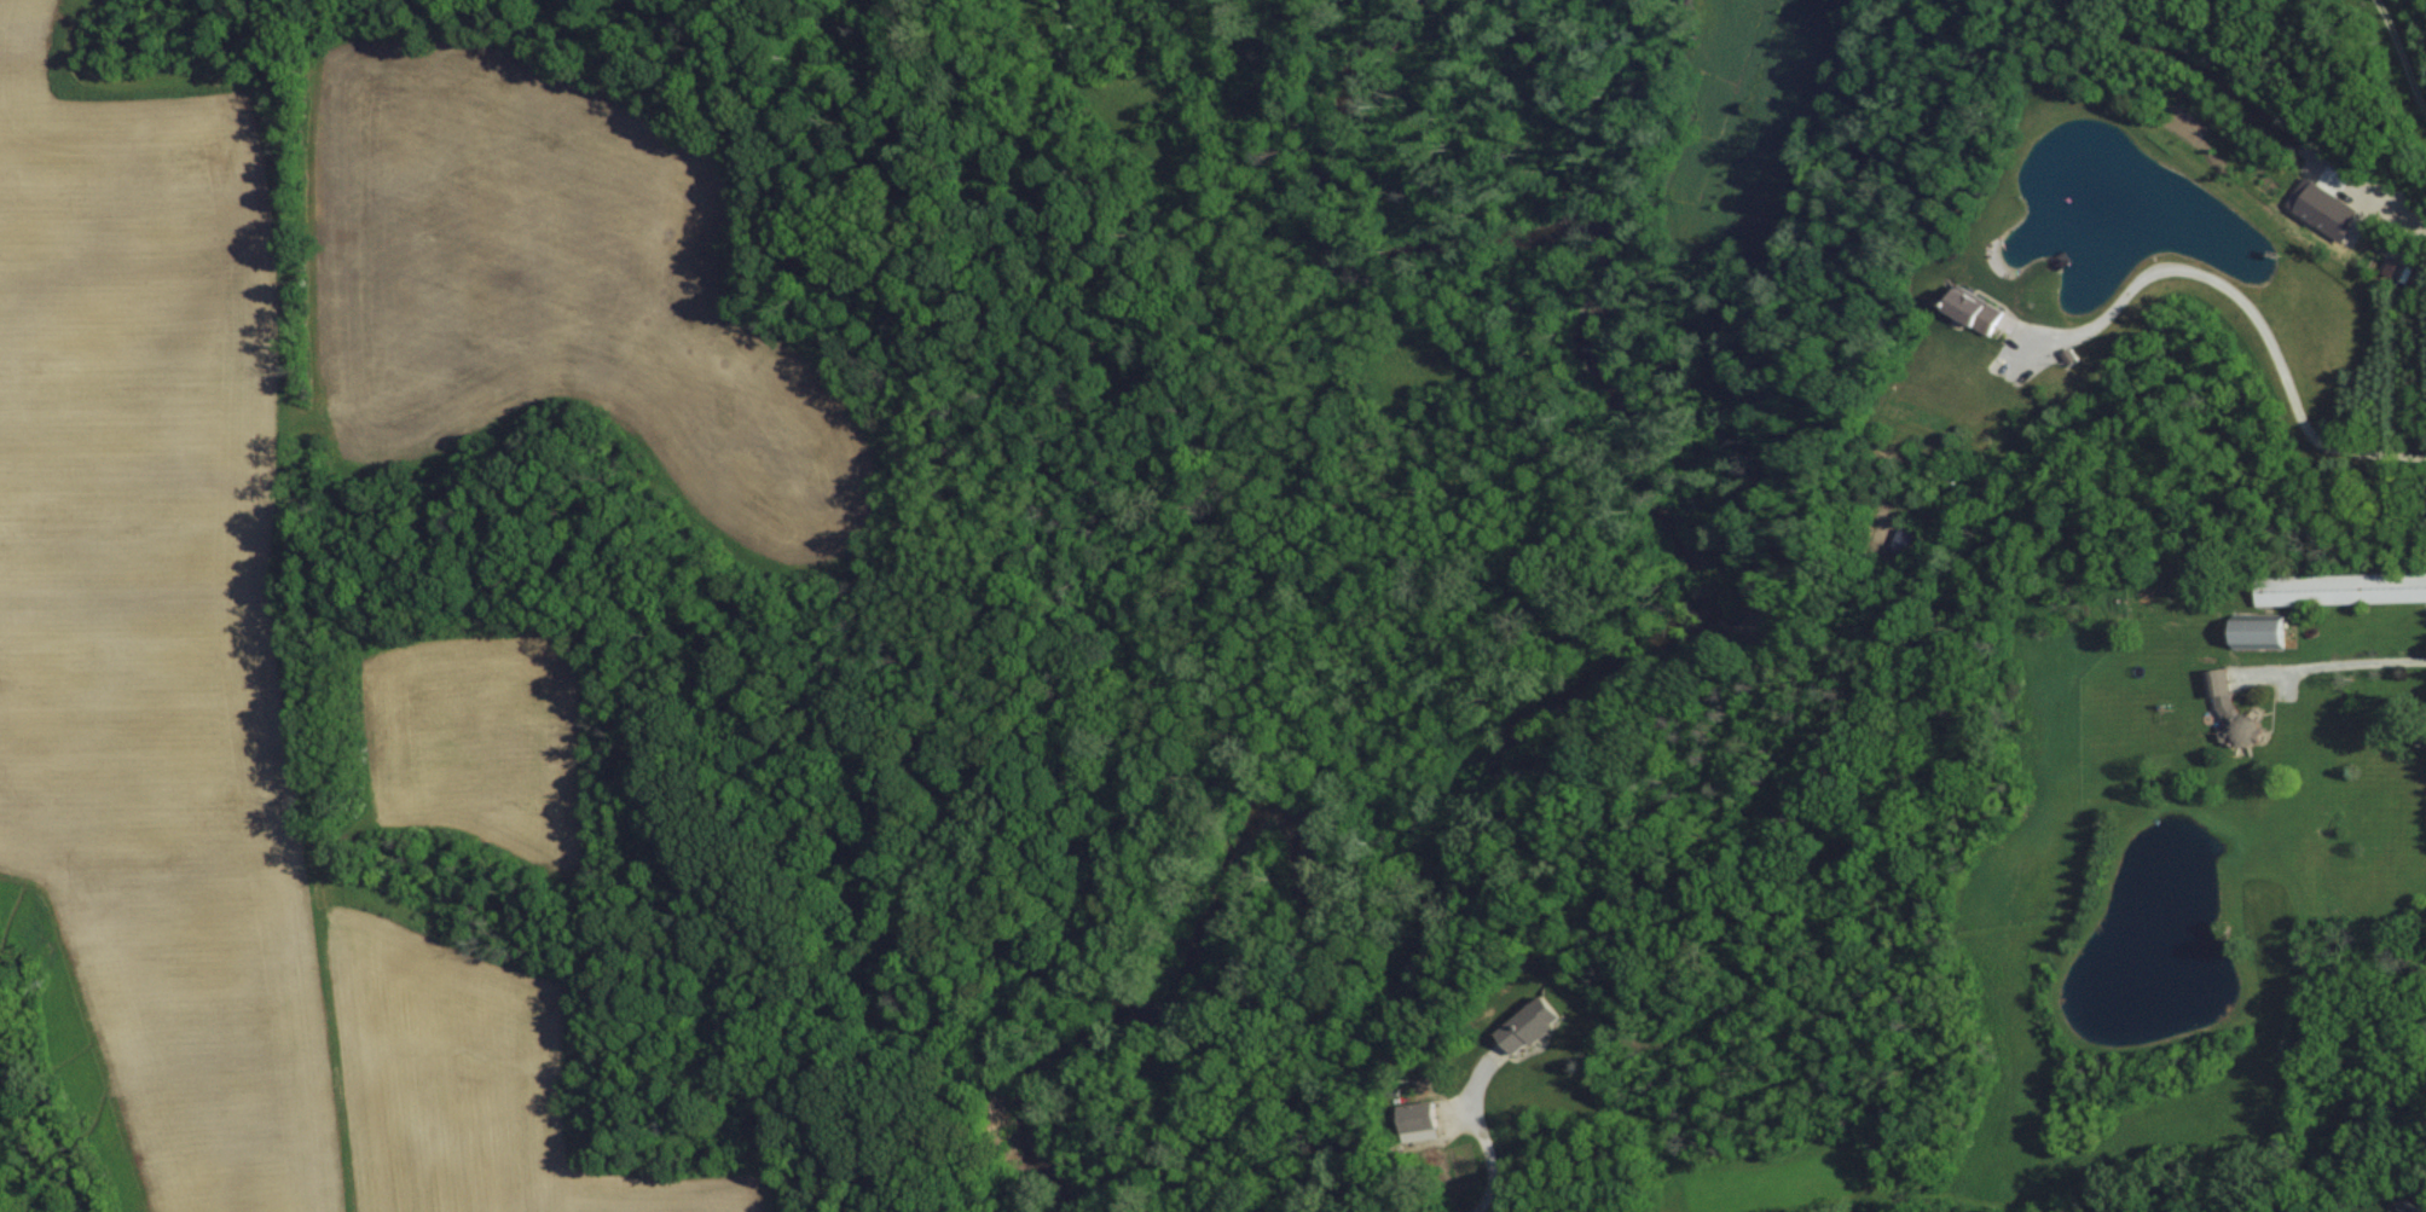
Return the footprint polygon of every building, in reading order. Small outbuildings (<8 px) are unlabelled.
[(1993,337),(2010,314),(1968,282),(1951,305),(1993,337)] [(2256,575),(2256,605),(2425,602),(2425,572),(2256,575)] [(2290,646),(2290,619),(2243,618),(2243,634),(2259,634),(2259,645),(2290,646)] [(2259,741),(2259,710),(2228,710),(2228,741),(2259,741)] [(1567,1018),(1544,991),(1498,1030),(1521,1056),(1567,1018)]
